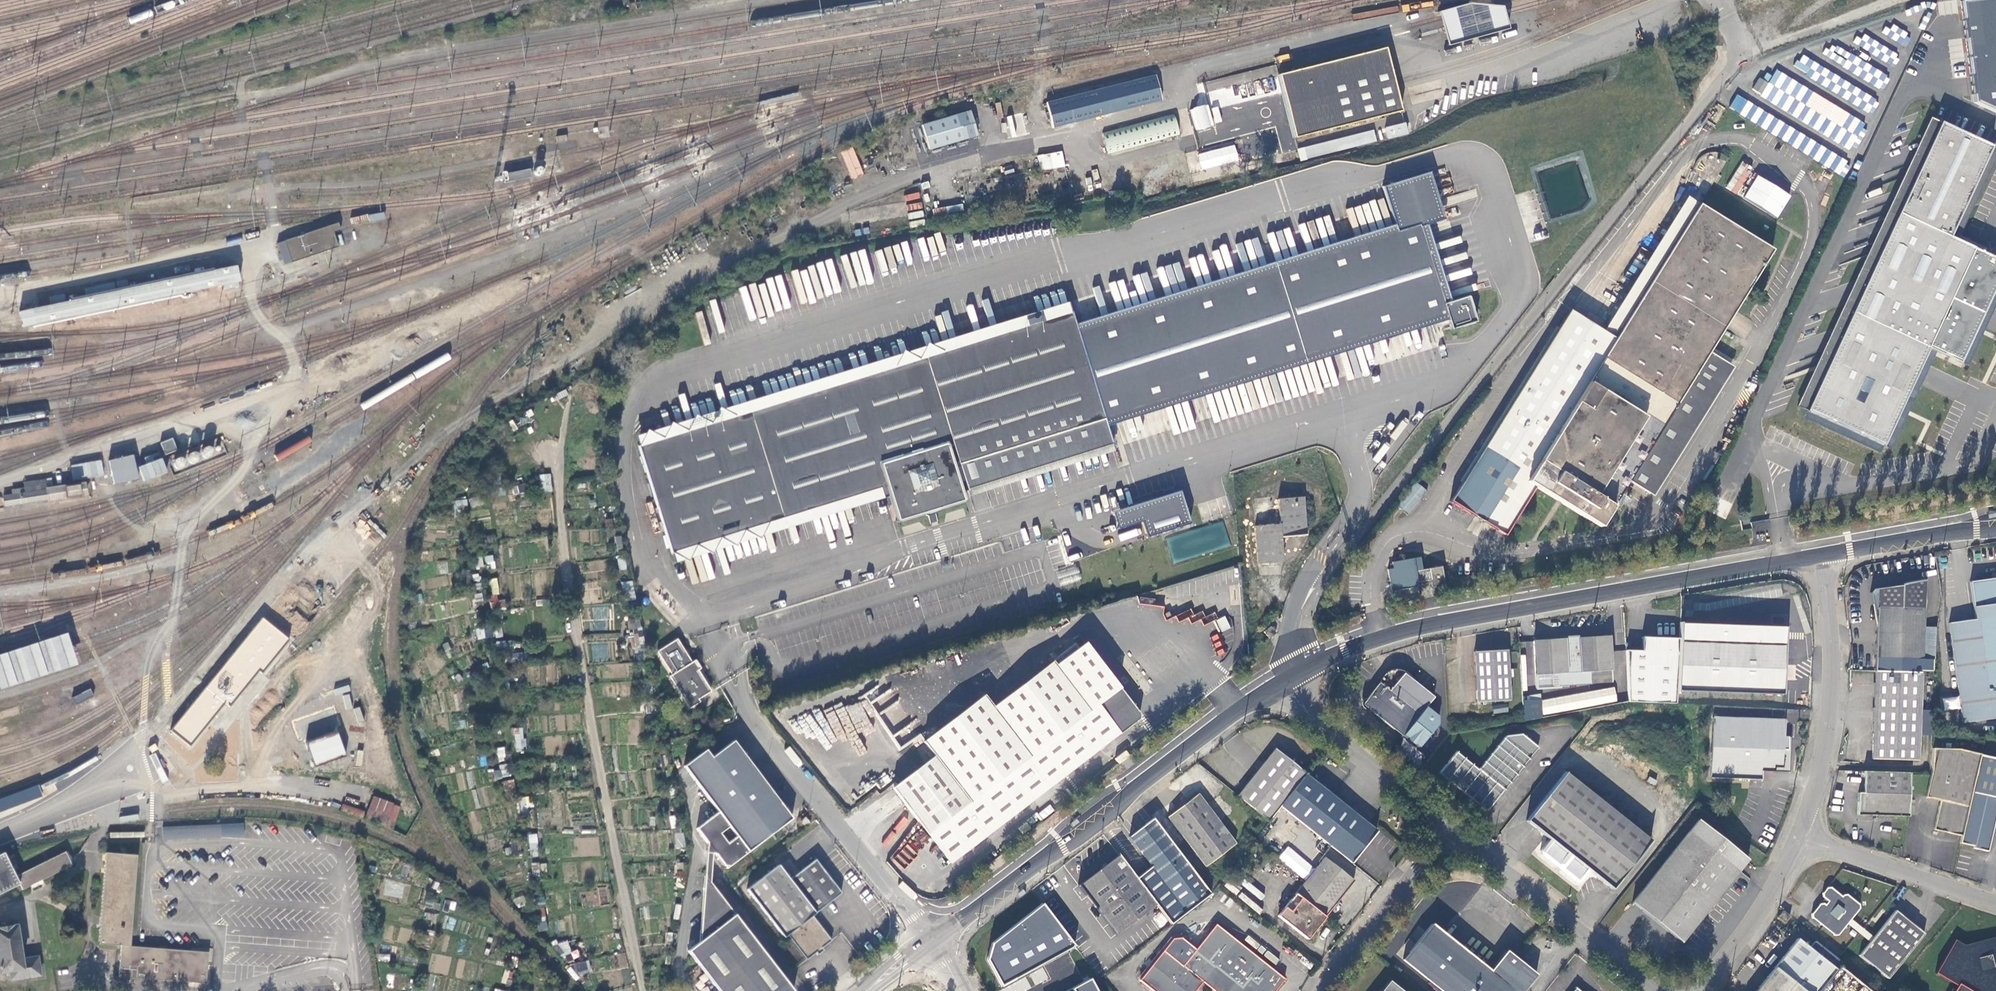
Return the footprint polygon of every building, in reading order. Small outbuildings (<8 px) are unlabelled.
[(623,0),(625,9),(640,6),(639,0),(623,0)] [(1960,2),(1974,104),(1995,114),(1995,0),(1980,0),(1960,2)] [(1442,29),(1446,45),(1508,29),(1503,12),(1502,6),(1488,5),(1468,3),(1437,12),(1439,19),(1442,29)] [(1890,22),(1883,33),(1904,48),(1912,36),(1890,22)] [(1891,65),(1898,54),(1863,33),(1856,44),(1891,65)] [(1385,48),(1280,75),(1293,137),(1400,110),(1394,83),(1385,48)] [(1793,68),(1870,113),(1878,100),(1801,55),(1793,68)] [(1876,69),(1868,81),(1879,88),(1887,76),(1876,69)] [(1750,92),(1851,148),(1854,142),(1857,144),(1869,122),(1774,70),(1767,81),(1759,77),(1750,92)] [(1154,76),(1106,88),(1112,112),(1160,99),(1154,76)] [(1100,114),(1112,112),(1106,88),(1094,91),(1100,114)] [(1094,91),(1045,103),(1051,127),(1100,114),(1094,91)] [(1736,95),(1728,109),(1809,154),(1817,140),(1736,95)] [(1191,106),(1191,118),(1210,119),(1211,107),(1191,106)] [(1212,108),(1214,119),(1220,118),(1218,106),(1212,108)] [(971,111),(921,125),(927,150),(977,135),(971,111)] [(1401,112),(1390,114),(1393,124),(1403,121),(1401,112)] [(1173,113),(1101,133),(1107,155),(1179,134),(1173,113)] [(1213,129),(1213,119),(1194,119),(1193,128),(1213,129)] [(1403,122),(1384,127),(1386,137),(1406,132),(1403,122)] [(1987,145),(1935,122),(1935,123),(1925,127),(1928,135),(1919,139),(1923,148),(1914,151),(1917,160),(1908,163),(1912,172),(1903,176),(1906,185),(1897,188),(1901,197),(1892,200),(1895,209),(1892,211),(1893,214),(1884,217),(1887,226),(1879,230),(1882,239),(1873,242),(1876,251),(1867,254),(1871,263),(1862,267),(1865,275),(1856,279),(1860,288),(1851,291),(1854,300),(1845,303),(1849,312),(1840,316),(1843,325),(1834,328),(1838,337),(1829,340),(1832,349),(1823,353),(1827,362),(1818,365),(1821,374),(1812,377),(1816,386),(1807,390),(1810,399),(1806,400),(1805,402),(1808,404),(1805,411),(1881,446),(1898,409),(1914,373),(1925,348),(1957,362),(1979,314),(1995,277),(1995,260),(1945,237),(1987,145)] [(1372,130),(1303,147),(1306,157),(1374,140),(1372,130)] [(1202,170),(1239,160),(1235,145),(1198,154),(1202,170)] [(1041,171),(1065,166),(1062,151),(1038,155),(1041,171)] [(1077,331),(1104,419),(1435,316),(1437,323),(1446,320),(1449,329),(1474,322),(1466,296),(1441,304),(1418,227),(1442,219),(1427,172),(1381,187),(1395,232),(1077,331)] [(1756,175),(1744,199),(1779,217),(1791,193),(1756,175)] [(1687,198),(1603,332),(1615,339),(1698,205),(1687,198)] [(1536,488),(1601,527),(1629,481),(1709,352),(1771,252),(1698,205),(1615,339),(1603,332),(1570,311),(1452,501),(1478,519),(1487,524),(1505,536),(1536,488)] [(285,240),(292,261),(338,246),(333,232),(340,230),(337,222),(285,240)] [(21,320),(22,327),(242,281),(238,265),(19,312),(21,320)] [(1077,331),(1071,311),(638,446),(670,551),(886,486),(897,520),(962,500),(959,488),(965,486),(966,490),(1112,445),(1104,419),(1077,331)] [(1733,369),(1709,352),(1629,481),(1654,495),(1733,369)] [(1253,409),(1290,399),(1285,381),(1283,373),(1246,383),(1253,409)] [(554,402),(568,396),(565,390),(551,396),(554,402)] [(174,439),(161,441),(164,453),(176,451),(174,439)] [(114,485),(140,479),(134,455),(109,461),(114,485)] [(164,459),(139,465),(143,480),(168,474),(164,459)] [(540,491),(552,490),(550,473),(539,474),(540,491)] [(48,499),(48,501),(86,494),(85,483),(47,489),(45,480),(24,483),(24,488),(12,490),(12,495),(6,496),(5,492),(0,493),(0,507),(48,499)] [(1425,491),(1413,482),(1394,505),(1406,515),(1425,491)] [(1179,491),(1111,512),(1117,530),(1141,522),(1146,538),(1189,524),(1179,491)] [(1303,498),(1278,500),(1280,525),(1255,527),(1257,563),(1282,561),(1280,536),(1305,535),(1303,498)] [(1224,523),(1166,536),(1172,561),(1230,548),(1224,523)] [(1137,529),(1118,533),(1120,540),(1138,536),(1137,529)] [(1430,580),(1433,596),(1443,594),(1446,593),(1441,566),(1415,571),(1415,570),(1421,569),(1419,558),(1391,563),(1392,569),(1387,570),(1391,592),(1418,587),(1417,583),(1430,580)] [(1238,583),(1239,567),(1230,567),(1143,594),(1165,594),(1166,599),(1178,599),(1195,594),(1195,583),(1213,583),(1235,584),(1238,583)] [(1929,577),(1927,616),(1938,616),(1939,577),(1929,577)] [(1969,581),(1973,619),(1948,622),(1962,722),(1995,717),(1995,577),(1969,581)] [(1900,586),(1871,589),(1869,591),(1869,594),(1869,596),(1871,597),(1871,603),(1876,607),(1876,614),(1876,657),(1935,659),(1936,627),(1923,626),(1923,579),(1900,583),(1900,586)] [(1189,619),(1190,623),(1201,620),(1203,624),(1217,620),(1215,613),(1204,616),(1202,611),(1193,614),(1191,609),(1175,615),(1177,622),(1189,619)] [(1225,615),(1216,619),(1221,632),(1231,628),(1225,615)] [(1748,627),(1679,623),(1679,638),(1677,690),(1778,694),(1782,628),(1748,627)] [(166,728),(184,743),(231,686),(239,677),(238,677),(272,634),(262,625),(256,633),(249,627),(220,662),(218,660),(208,671),(211,674),(192,696),(191,696),(177,713),(178,713),(166,728)] [(1262,632),(1266,638),(1273,633),(1268,627),(1262,632)] [(0,651),(0,689),(78,664),(75,654),(71,642),(67,630),(0,651)] [(1536,640),(1532,640),(1535,688),(1558,687),(1557,683),(1587,681),(1586,669),(1609,667),(1608,651),(1606,634),(1569,637),(1536,640)] [(1642,651),(1626,651),(1629,702),(1677,703),(1677,690),(1679,638),(1647,637),(1642,637),(1642,651)] [(677,639),(657,651),(672,675),(669,676),(690,709),(700,702),(699,700),(712,692),(698,670),(701,669),(696,660),(692,662),(677,639)] [(1137,712),(1085,644),(1056,666),(1053,662),(992,706),(984,695),(924,740),(934,754),(968,800),(927,831),(949,861),(1136,722),(1137,712)] [(1505,652),(1505,650),(1488,651),(1474,652),(1476,701),(1508,700),(1505,652)] [(1609,667),(1586,669),(1587,681),(1610,679),(1609,667)] [(1403,734),(1418,746),(1437,722),(1438,715),(1425,705),(1434,696),(1405,670),(1389,689),(1379,681),(1366,697),(1367,706),(1403,734)] [(1918,760),(1920,672),(1876,670),(1873,759),(1918,760)] [(255,714),(258,719),(260,720),(290,690),(284,683),(254,713),(255,714)] [(219,757),(258,719),(255,714),(215,753),(219,757)] [(1713,715),(1710,773),(1749,776),(1761,777),(1761,768),(1774,769),(1774,764),(1782,765),(1784,748),(1786,748),(1787,736),(1784,735),(1784,719),(1713,715)] [(307,742),(315,765),(346,754),(338,731),(307,742)] [(1487,810),(1538,747),(1523,733),(1506,735),(1479,769),(1457,751),(1439,771),(1487,810)] [(227,754),(234,762),(248,749),(240,740),(227,754)] [(792,818),(733,741),(712,758),(706,750),(684,767),(719,812),(697,829),(710,846),(723,863),(726,868),(792,818)] [(1275,748),(1238,796),(1269,821),(1280,806),(1306,773),(1275,748)] [(1931,748),(1931,772),(1925,796),(1939,800),(1932,829),(1960,836),(1958,842),(1973,846),(1973,849),(1986,852),(1995,811),(1995,758),(1959,749),(1931,748)] [(968,800),(934,754),(893,783),(918,818),(927,831),(968,800)] [(1909,794),(1911,771),(1863,770),(1862,791),(1857,791),(1857,813),(1893,815),(1907,816),(1909,794)] [(1651,841),(1565,772),(1527,820),(1549,839),(1540,851),(1540,854),(1576,883),(1579,883),(1589,871),(1611,889),(1651,841)] [(1333,795),(1306,773),(1280,806),(1351,863),(1377,830),(1333,795)] [(1235,843),(1197,794),(1168,816),(1206,866),(1235,843)] [(394,827),(400,804),(372,797),(366,819),(394,827)] [(805,817),(800,821),(801,822),(805,827),(810,824),(805,817)] [(1152,864),(1135,877),(1156,904),(1171,924),(1210,893),(1154,818),(1130,836),(1152,864)] [(1747,859),(1697,820),(1632,903),(1681,942),(1747,859)] [(221,824),(163,827),(164,840),(222,837),(221,824)] [(528,835),(530,844),(537,842),(536,833),(528,835)] [(1303,879),(1314,868),(1288,846),(1278,857),(1303,879)] [(23,891),(72,866),(66,852),(17,876),(5,853),(0,856),(0,895),(20,885),(23,891)] [(119,977),(205,984),(208,953),(130,946),(136,856),(106,854),(99,944),(121,946),(119,977)] [(1118,934),(1156,904),(1135,877),(1119,856),(1081,884),(1118,934)] [(1325,857),(1306,881),(1335,904),(1354,880),(1325,857)] [(842,893),(816,860),(790,879),(779,865),(747,889),(784,938),(788,935),(807,960),(817,952),(818,954),(821,952),(824,950),(822,948),(832,941),(813,916),(842,893)] [(753,939),(708,882),(706,879),(705,877),(700,931),(699,942),(693,947),(688,951),(696,962),(698,965),(699,966),(701,968),(719,990),(793,990),(753,939)] [(1307,938),(1325,916),(1335,904),(1306,881),(1278,916),(1307,938)] [(1851,918),(1858,908),(1859,904),(1847,895),(1842,894),(1840,897),(1829,888),(1825,888),(1821,892),(1821,898),(1827,902),(1823,907),(1820,905),(1818,904),(1810,916),(1811,919),(1833,935),(1837,935),(1851,918)] [(1075,945),(1043,903),(992,943),(987,959),(1001,985),(1075,945)] [(1888,977),(1924,933),(1894,910),(1873,937),(1859,955),(1888,977)] [(1784,922),(1788,915),(1783,911),(1778,917),(1784,922)] [(1852,919),(1849,923),(1868,940),(1872,935),(1852,919)] [(1217,924),(1197,949),(1182,937),(1174,937),(1140,980),(1153,990),(1195,990),(1203,981),(1215,990),(1275,990),(1285,979),(1217,924)] [(1536,975),(1507,952),(1491,971),(1433,925),(1405,960),(1443,990),(1524,990),(1536,975)] [(1,979),(0,973),(10,971),(12,980),(41,976),(38,957),(22,960),(16,926),(0,929),(0,979),(1,979)] [(1837,969),(1798,938),(1755,990),(1819,990),(1837,969)] [(1994,943),(1992,938),(1964,944),(1955,938),(1935,971),(1957,984),(1953,990),(1995,990),(1995,943),(1994,943)] [(567,941),(560,943),(563,954),(570,951),(567,941)] [(589,961),(575,962),(576,974),(590,973),(589,961)] [(1091,978),(1072,988),(1074,990),(1098,990),(1091,978)] [(1391,982),(1383,990),(1402,990),(1391,982)]
